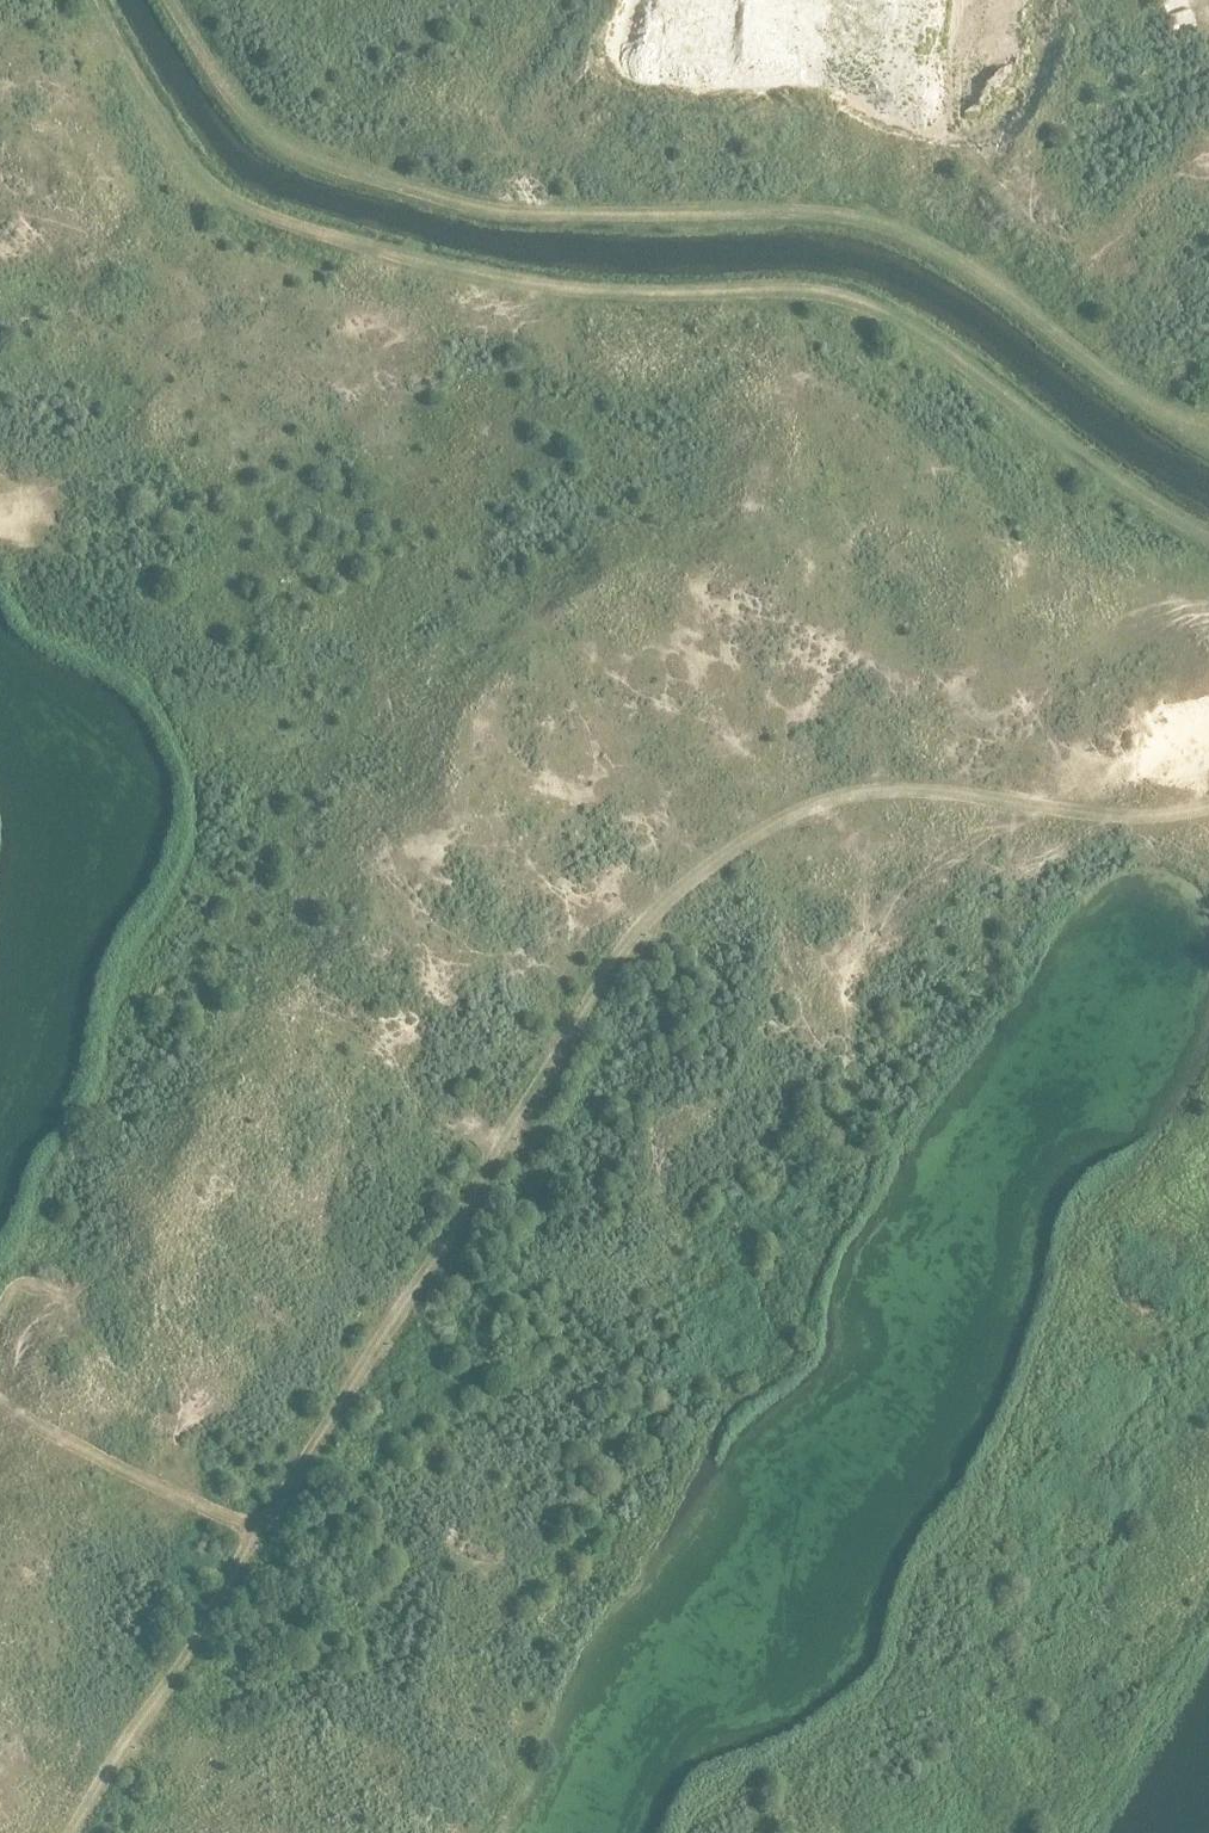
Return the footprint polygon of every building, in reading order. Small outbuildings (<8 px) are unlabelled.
[(1193,4),(1187,5),(1186,0),(1164,0),(1169,25),(1196,21),(1193,4)]
